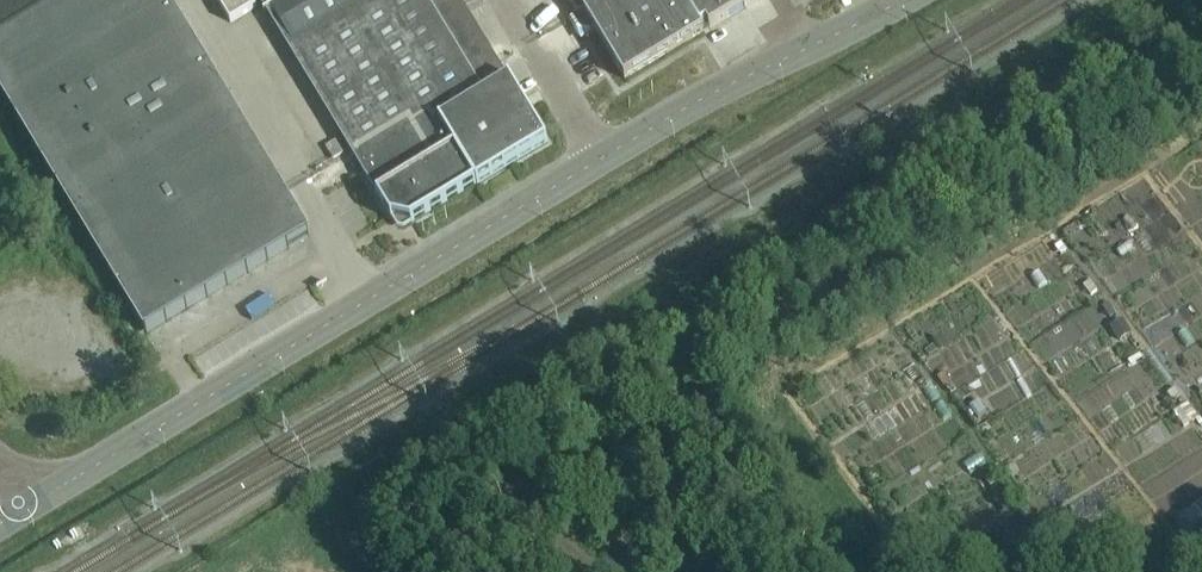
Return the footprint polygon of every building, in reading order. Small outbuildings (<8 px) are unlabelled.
[(214,78),(168,0),(0,0),(0,91),(145,333),(309,235),(227,98),(198,115),(186,95),(214,78)] [(231,22),(257,7),(252,0),(217,0),(231,22)] [(392,220),(393,219),(412,223),(548,143),(509,80),(508,81),(459,0),(259,0),(392,220)] [(577,16),(569,21),(577,34),(588,37),(596,32),(624,80),(757,0),(567,0),(577,16)] [(227,98),(214,78),(186,95),(198,115),(227,98)] [(1122,322),(1111,328),(1119,341),(1129,334),(1122,322)] [(1031,546),(1022,552),(1027,559),(1036,553),(1031,546)]
